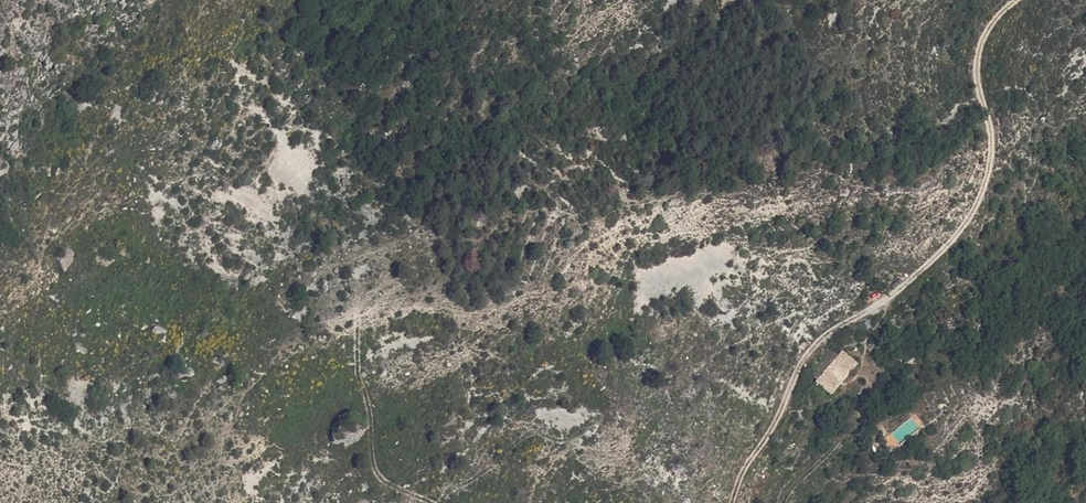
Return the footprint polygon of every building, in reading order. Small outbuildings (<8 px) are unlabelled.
[(858,363),(843,348),(815,380),(830,394),(858,363)]
